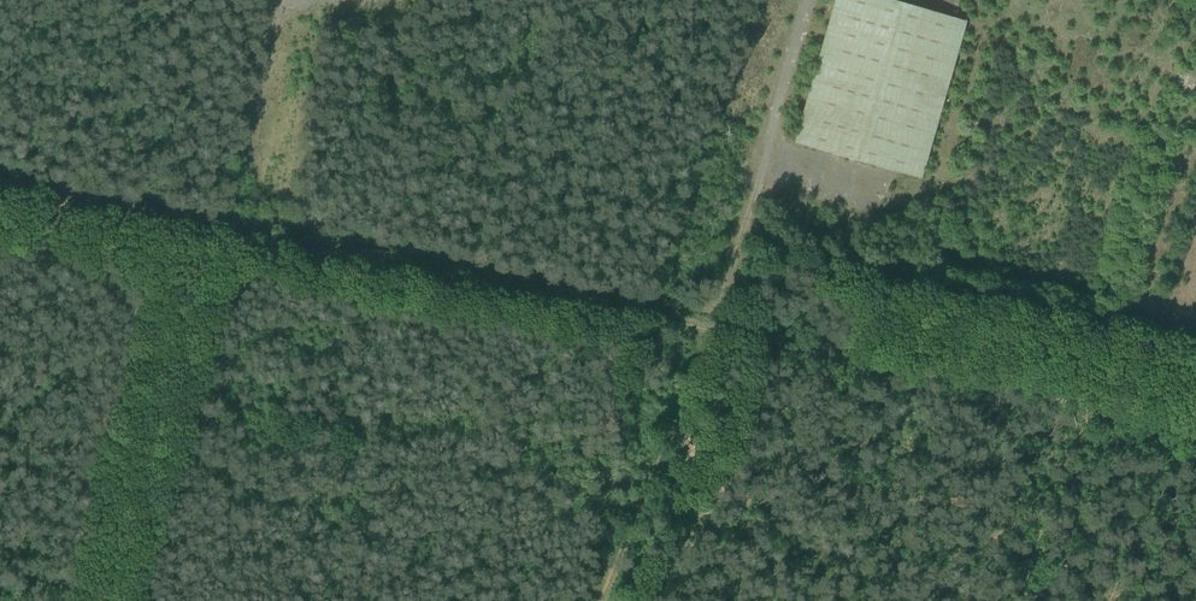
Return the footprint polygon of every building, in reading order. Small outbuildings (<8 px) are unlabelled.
[(795,143),(898,172),(923,179),(968,22),(957,19),(900,3),(901,0),(836,0),(795,143)]
